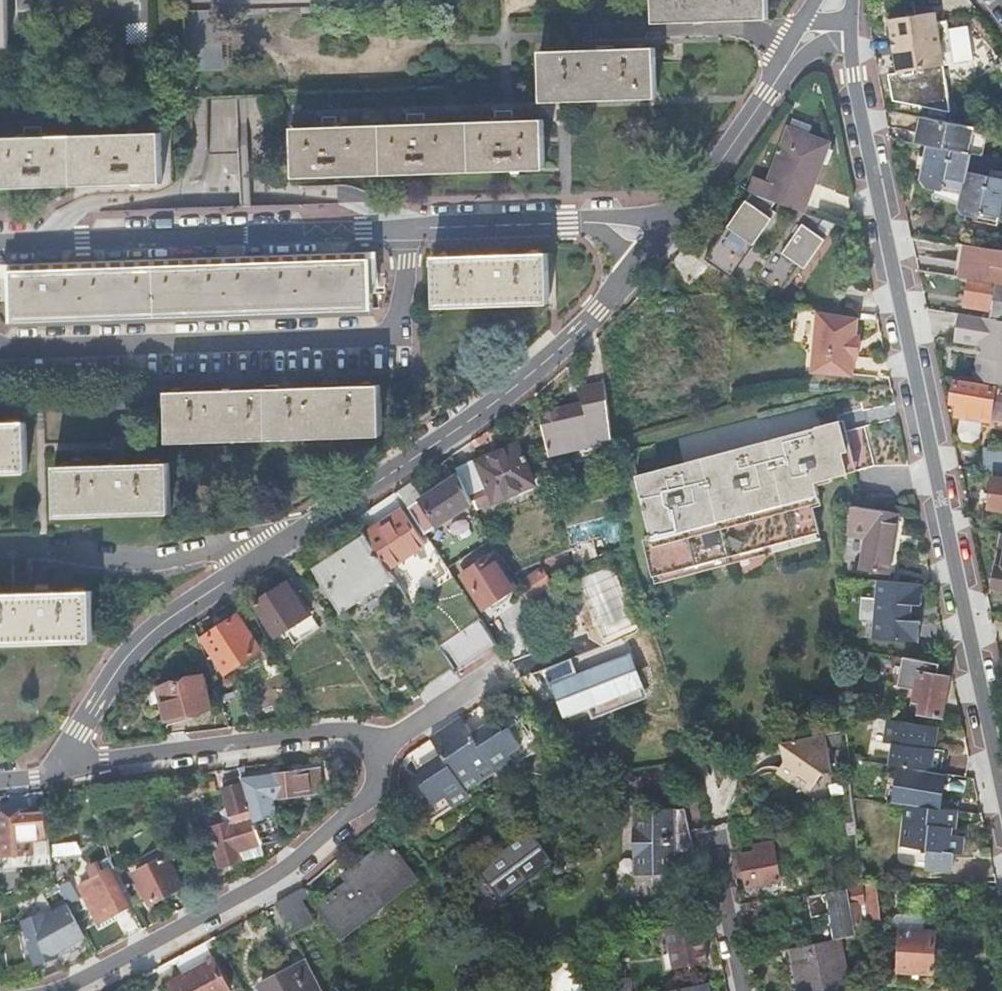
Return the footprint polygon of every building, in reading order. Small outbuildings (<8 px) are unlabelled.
[(655,20),(770,15),(769,0),(654,0),(655,20)] [(891,47),(895,70),(940,63),(936,40),(932,19),(931,9),(911,13),(909,0),(902,0),(883,3),(889,38),(893,37),(894,46),(891,47)] [(186,8),(188,69),(222,68),(220,7),(186,8)] [(936,40),(940,63),(950,62),(943,17),(932,19),(936,40)] [(658,49),(543,53),(545,98),(659,94),(658,49)] [(895,70),(886,72),(892,99),(948,109),(940,63),(895,70)] [(963,152),(968,125),(916,114),(911,141),(927,144),(963,152)] [(790,119),(786,129),(805,136),(809,126),(790,119)] [(544,121),(293,129),(295,179),(546,171),(544,121)] [(786,129),(780,147),(781,147),(823,158),(829,159),(831,151),(826,149),(827,144),(805,136),(786,129)] [(0,138),(0,188),(163,183),(161,133),(0,138)] [(963,152),(927,144),(919,183),(962,192),(958,212),(1001,221),(1001,180),(968,173),(972,153),(963,152)] [(767,183),(754,179),(749,194),(751,194),(776,203),(802,213),(803,213),(819,168),(825,170),(829,159),(823,158),(781,147),(780,147),(767,183)] [(751,194),(705,258),(731,276),(772,218),(768,215),(776,203),(751,194)] [(803,213),(802,213),(754,280),(778,298),(801,267),(804,269),(824,240),(821,238),(824,234),(817,229),(823,221),(803,213)] [(964,245),(961,264),(971,266),(969,280),(996,284),(1001,286),(1001,251),(964,245)] [(684,248),(673,263),(696,279),(707,264),(684,248)] [(548,254),(433,259),(434,303),(550,300),(548,254)] [(371,261),(9,273),(11,324),(373,312),(371,261)] [(971,266),(961,264),(959,280),(969,280),(971,266)] [(996,284),(969,280),(965,305),(985,308),(992,309),(990,317),(1001,319),(1001,286),(996,284)] [(853,336),(855,318),(854,318),(818,311),(814,311),(811,373),(851,375),(852,357),(856,357),(858,336),(853,336)] [(1001,385),(1001,322),(959,314),(954,341),(981,345),(975,381),(1001,385)] [(996,389),(956,382),(952,403),(959,404),(957,416),(961,416),(983,420),(991,421),(996,389)] [(609,441),(603,385),(579,391),(582,406),(538,415),(546,454),(609,441)] [(380,386),(166,393),(168,438),(381,431),(380,386)] [(983,420),(961,416),(958,435),(963,442),(972,443),(980,438),(983,420)] [(25,423),(0,424),(0,469),(26,468),(25,423)] [(643,540),(653,577),(820,535),(813,506),(820,504),(819,499),(818,494),(820,493),(816,482),(876,466),(866,427),(845,433),(843,423),(637,475),(653,537),(643,540)] [(471,503),(473,508),(492,499),(493,501),(533,484),(523,461),(526,459),(524,454),(521,455),(516,443),(476,461),(485,485),(467,493),(471,503)] [(981,469),(996,472),(1001,473),(1001,452),(984,449),(981,469)] [(457,473),(467,493),(485,485),(476,461),(456,470),(457,473)] [(169,464),(54,467),(56,513),(170,510),(169,464)] [(996,472),(990,509),(1001,511),(1001,473),(996,472)] [(425,533),(471,503),(467,493),(457,473),(407,506),(425,533)] [(892,572),(901,513),(856,505),(852,533),(869,535),(864,567),(892,572)] [(400,507),(362,531),(365,536),(387,569),(425,545),(400,507)] [(820,535),(653,577),(655,585),(822,543),(820,535)] [(387,569),(365,536),(315,569),(343,611),(393,578),(387,569)] [(592,538),(571,545),(577,563),(598,557),(592,538)] [(514,594),(514,590),(491,557),(463,576),(485,608),(488,611),(492,611),(512,597),(514,594)] [(997,567),(993,587),(1001,589),(1001,568),(997,567)] [(542,571),(518,586),(529,602),(552,587),(542,571)] [(915,620),(916,604),(921,604),(922,583),(877,580),(874,638),(919,641),(920,620),(915,620)] [(276,637),(309,614),(288,582),(253,604),(276,637)] [(0,595),(0,642),(94,639),(92,593),(0,595)] [(259,650),(236,615),(202,638),(225,673),(259,650)] [(480,622),(446,645),(463,670),(497,646),(480,622)] [(854,650),(844,650),(844,663),(855,662),(854,650)] [(913,712),(943,717),(950,678),(938,676),(940,664),(903,658),(898,687),(916,690),(913,712)] [(205,686),(202,676),(158,687),(167,721),(211,709),(206,692),(211,691),(210,685),(205,686)] [(459,719),(443,730),(478,782),(491,774),(495,780),(513,767),(510,762),(536,745),(513,710),(494,723),(495,725),(485,732),(483,728),(470,737),(459,719)] [(939,728),(889,720),(885,744),(894,745),(891,765),(943,774),(946,751),(936,749),(937,739),(939,728)] [(495,725),(494,723),(493,722),(483,728),(485,732),(495,725)] [(443,730),(427,740),(439,757),(426,765),(429,769),(418,776),(416,772),(398,784),(421,820),(446,803),(449,809),(467,797),(463,792),(478,782),(443,730)] [(11,751),(6,731),(0,732),(0,753),(11,751)] [(827,734),(784,741),(787,761),(782,769),(812,791),(823,773),(834,772),(827,734)] [(539,750),(536,745),(510,762),(513,767),(539,750)] [(426,765),(416,772),(418,776),(429,769),(426,765)] [(317,769),(240,779),(242,783),(260,846),(280,842),(274,798),(320,792),(317,769)] [(942,801),(946,777),(902,769),(898,794),(942,801)] [(240,779),(240,776),(220,782),(222,788),(242,783),(240,779)] [(260,846),(242,783),(222,788),(229,813),(221,816),(224,825),(210,829),(221,867),(263,853),(260,846)] [(424,825),(449,809),(446,803),(421,820),(424,825)] [(956,827),(957,811),(908,805),(903,842),(919,844),(919,849),(928,849),(926,868),(944,870),(952,871),(954,861),(954,853),(962,853),(964,836),(951,835),(952,827),(956,827)] [(693,851),(690,833),(685,810),(676,812),(675,809),(634,811),(638,871),(670,869),(670,874),(683,874),(682,853),(693,851)] [(670,877),(670,874),(670,869),(638,871),(634,811),(630,812),(633,879),(670,877)] [(30,813),(0,817),(0,855),(42,850),(40,838),(33,839),(30,813)] [(502,900),(551,859),(531,834),(481,875),(502,900)] [(343,886),(370,916),(421,881),(391,840),(342,873),(348,882),(343,886)] [(781,882),(774,850),(741,857),(747,889),(781,882)] [(181,887),(165,857),(133,874),(149,904),(181,887)] [(121,931),(138,923),(109,870),(79,887),(99,922),(118,912),(121,916),(115,919),(121,931)] [(867,903),(864,885),(848,888),(848,890),(810,898),(813,918),(833,914),(838,939),(843,939),(870,933),(870,929),(868,919),(861,920),(858,905),(867,903)] [(339,938),(370,916),(343,886),(316,904),(339,938)] [(286,899),(278,904),(296,934),(317,921),(305,901),(311,897),(304,887),(301,889),(298,892),(293,895),(286,899)] [(1000,908),(1000,890),(973,889),(972,907),(1000,908)] [(774,919),(771,900),(739,905),(743,924),(774,919)] [(77,924),(67,905),(44,917),(43,914),(23,921),(25,928),(28,935),(25,936),(27,948),(29,948),(33,960),(34,965),(57,957),(56,954),(68,947),(85,939),(77,924)] [(868,919),(870,929),(880,928),(879,913),(868,914),(868,919)] [(715,936),(712,920),(665,929),(673,969),(706,963),(700,939),(715,936)] [(28,935),(25,928),(18,932),(22,961),(33,960),(29,948),(27,948),(25,936),(28,935)] [(899,971),(913,972),(919,973),(934,973),(937,932),(901,930),(899,971)] [(843,939),(838,939),(750,957),(758,990),(844,990),(852,989),(843,939)] [(205,945),(176,959),(185,976),(169,984),(172,990),(229,990),(205,945)] [(56,954),(57,957),(70,953),(68,947),(56,954)] [(315,977),(306,960),(258,984),(262,990),(322,990),(315,977)] [(609,968),(608,990),(627,990),(628,979),(622,979),(623,968),(609,968)]
